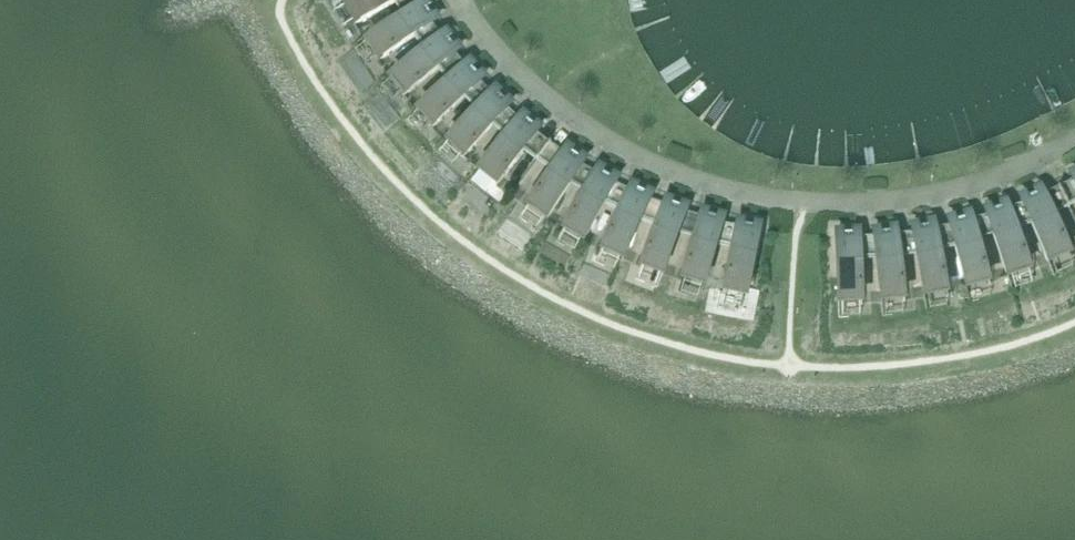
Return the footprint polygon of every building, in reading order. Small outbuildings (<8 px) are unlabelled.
[(361,20),(398,0),(350,0),(361,20)] [(421,27),(433,19),(423,4),(424,3),(423,2),(371,37),(384,57),(423,31),(421,27)] [(444,59),(456,50),(444,35),(445,34),(444,33),(395,73),(410,92),(447,62),(444,59)] [(438,123),(473,91),(470,88),(480,78),(468,64),(469,63),(468,62),(421,105),(438,123)] [(368,98),(377,109),(383,105),(393,117),(401,110),(382,87),(368,98)] [(468,153),(500,118),(497,115),(507,105),(493,92),(494,91),(493,90),(451,137),(468,153)] [(501,180),(530,143),(527,141),(536,129),(521,118),(522,117),(521,116),(482,165),(501,180)] [(550,215),(586,162),(584,161),(584,162),(568,152),(560,164),(557,162),(530,201),(550,215)] [(589,183),(566,224),(587,236),(618,181),(617,180),(616,181),(600,172),(593,185),(589,183)] [(624,201),(604,244),(626,254),(652,196),(651,196),(650,197),(634,189),(627,202),(624,201)] [(1046,258),(1068,248),(1049,205),(1045,206),(1040,193),(1022,201),(1022,199),(1020,200),(1046,258)] [(665,269),(688,210),(686,209),(686,211),(668,204),(663,217),(660,216),(643,261),(665,269)] [(1006,272),(1029,264),(1013,219),(1009,221),(1005,207),(987,213),(986,212),(985,212),(1006,272)] [(697,228),(683,274),(706,280),(724,220),(723,219),(723,221),(705,215),(701,229),(697,228)] [(950,221),(948,222),(965,283),(988,277),(976,231),(972,232),(968,218),(950,223),(950,221)] [(734,239),(725,285),(748,290),(760,229),(741,225),(738,239),(734,239)] [(923,291),(947,287),(938,240),(934,241),(932,226),(913,230),(913,228),(912,229),(923,291)] [(881,296),(904,293),(899,246),(895,247),(894,232),(875,234),(875,233),(873,233),(881,296)] [(838,298),(862,297),(861,249),(857,249),(856,235),(836,236),(838,298)]
